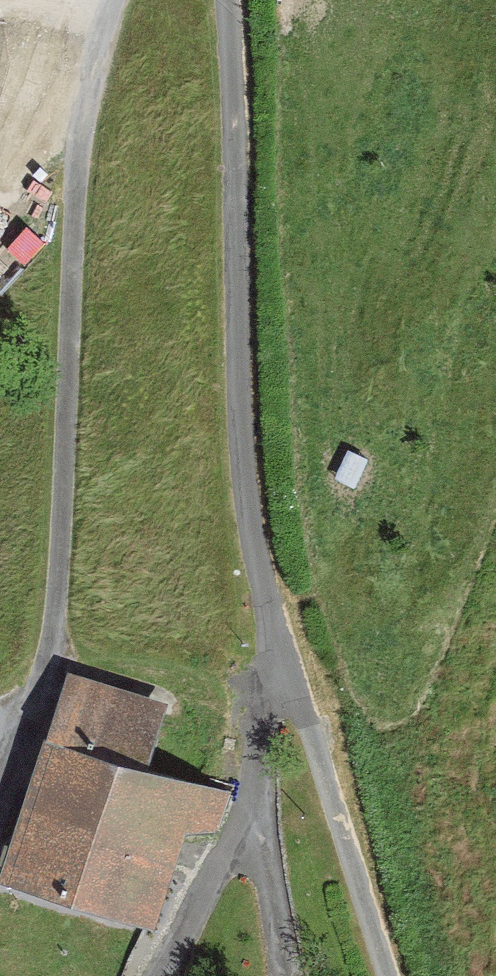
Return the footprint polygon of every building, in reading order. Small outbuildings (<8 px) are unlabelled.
[(68,680),(0,889),(0,892),(158,938),(187,840),(220,838),(232,797),(150,773),(170,711),(68,680)]
